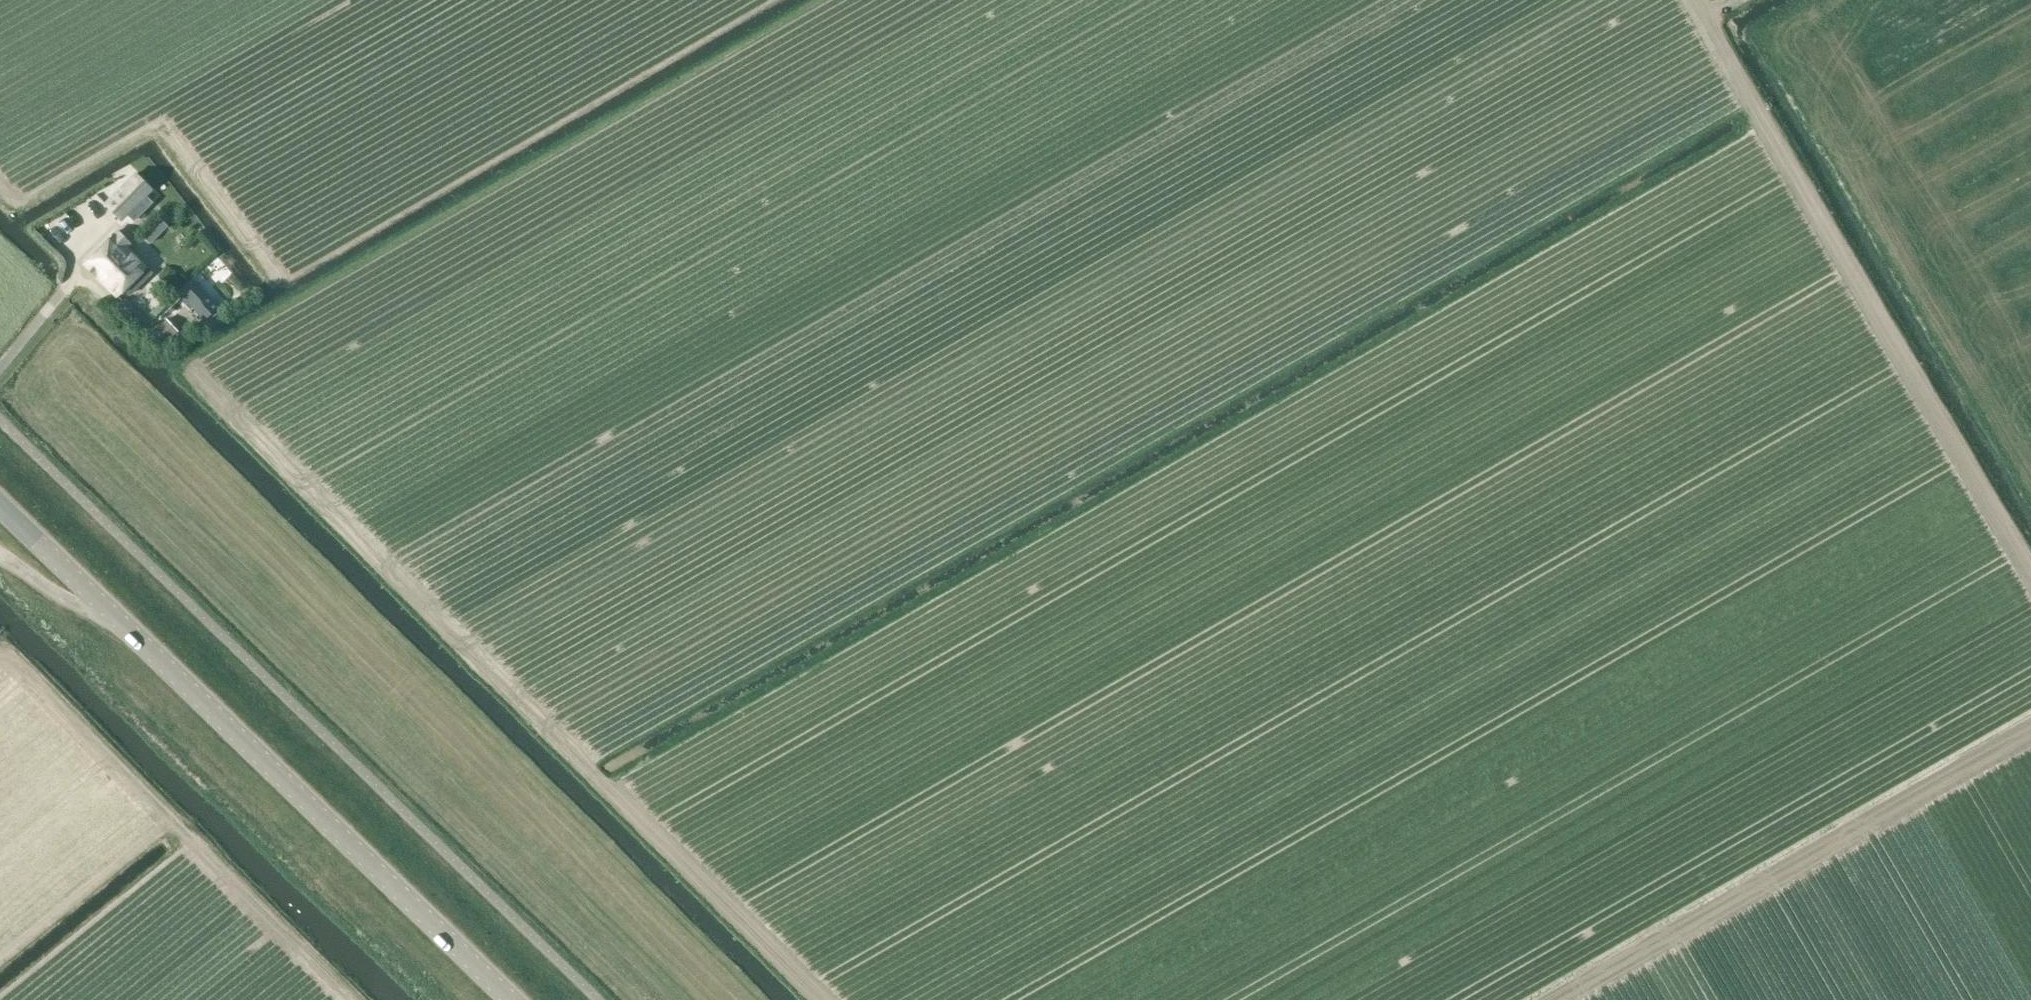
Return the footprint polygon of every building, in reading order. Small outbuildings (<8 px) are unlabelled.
[(151,189),(135,174),(105,203),(121,219),(126,213),(133,220),(152,202),(145,195),(151,189)] [(159,216),(142,233),(150,242),(167,225),(159,216)] [(116,229),(91,256),(83,264),(116,295),(124,287),(130,293),(145,278),(139,272),(145,266),(126,247),(132,242),(116,229)] [(197,282),(178,300),(188,310),(191,307),(205,322),(209,318),(211,319),(224,309),(197,282)] [(153,332),(147,337),(158,349),(163,345),(168,350),(182,336),(169,322),(156,335),(153,332)]
